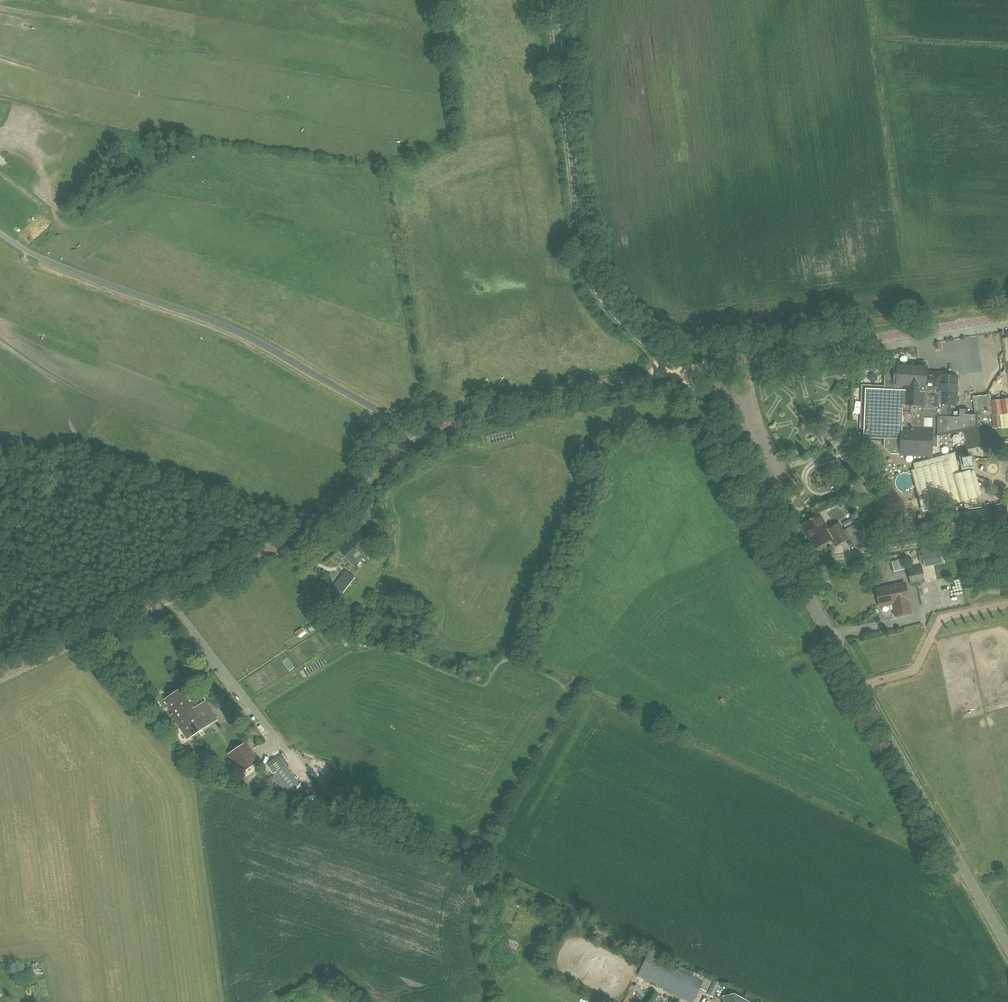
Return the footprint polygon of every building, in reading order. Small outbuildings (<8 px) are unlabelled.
[(863,429),(863,438),(884,439),(891,439),(890,454),(899,454),(931,455),(932,447),(937,447),(938,436),(978,428),(978,416),(992,414),(994,427),(1001,426),(1001,429),(1007,428),(1007,399),(991,401),(990,394),(973,397),(975,415),(968,415),(958,414),(958,418),(948,417),(948,405),(956,405),(957,376),(935,375),(935,372),(926,372),(926,366),(926,365),(925,365),(919,365),(897,364),(896,368),(896,376),(884,375),(884,385),(884,389),(865,388),(863,429)] [(916,461),(925,508),(983,498),(978,470),(963,472),(961,462),(956,463),(955,454),(916,461)] [(973,457),(974,467),(983,466),(982,456),(973,457)] [(802,525),(815,548),(832,538),(836,545),(847,538),(849,537),(858,550),(868,545),(856,523),(843,530),(839,523),(828,530),(820,515),(802,525)] [(853,517),(842,523),(845,528),(856,522),(853,517)] [(939,523),(919,526),(921,537),(940,534),(939,523)] [(373,546),(359,530),(338,548),(352,564),(373,546)] [(942,549),(924,552),(925,560),(943,556),(942,549)] [(891,561),(894,572),(905,570),(902,558),(891,561)] [(925,582),(922,565),(907,568),(910,586),(925,582)] [(345,570),(332,587),(342,595),(351,582),(346,578),(350,573),(345,570)] [(892,604),(893,609),(895,616),(911,612),(905,583),(876,589),(880,606),(892,604)] [(303,637),(310,632),(306,626),(299,631),(303,637)] [(195,700),(186,686),(165,700),(174,714),(172,715),(187,739),(217,720),(205,702),(200,705),(196,699),(195,700)] [(150,702),(144,706),(148,712),(154,708),(150,702)] [(240,774),(260,761),(247,741),(228,754),(240,774)] [(286,765),(280,768),(272,775),(288,795),(301,784),(286,765)] [(700,988),(707,991),(712,981),(705,977),(695,972),(651,950),(647,958),(639,975),(691,1001),(694,1001),(700,988)] [(713,997),(718,988),(719,985),(713,982),(712,983),(707,994),(713,997)] [(734,993),(722,996),(724,1001),(751,1001),(734,993)]
